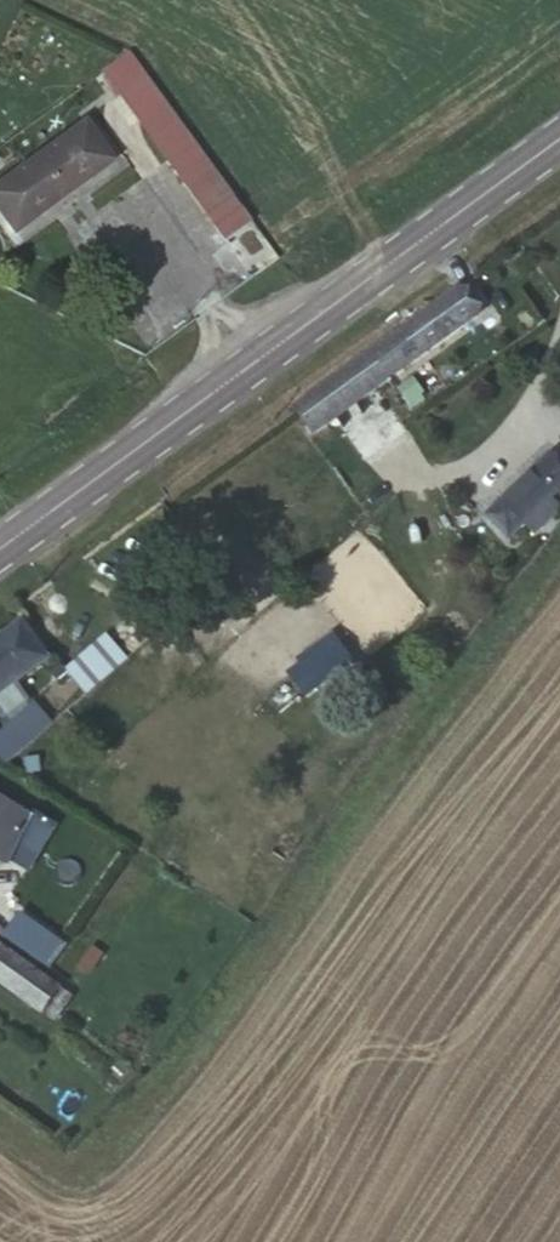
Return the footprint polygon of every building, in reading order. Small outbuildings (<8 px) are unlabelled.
[(227,240),(254,221),(131,53),(104,72),(131,111),(169,159),(227,240)] [(37,159),(64,195),(111,161),(83,124),(37,159)] [(64,195),(37,159),(0,186),(0,207),(15,230),(64,195)] [(478,323),(455,294),(294,414),(314,440),(478,323)] [(509,545),(526,530),(535,539),(559,515),(559,513),(551,504),(559,496),(559,475),(549,463),(486,521),(509,545)] [(0,643),(0,699),(46,667),(20,628),(0,643)] [(336,635),(284,671),(304,700),(356,664),(336,635)] [(105,643),(68,674),(86,699),(124,666),(105,643)] [(68,674),(62,665),(50,677),(73,710),(86,699),(68,674)] [(6,770),(52,729),(36,710),(0,738),(0,766),(6,770)] [(6,867),(32,822),(0,802),(0,863),(6,867)] [(28,938),(21,950),(46,967),(53,955),(28,938)] [(70,1001),(0,955),(0,990),(52,1026),(70,1001)]
